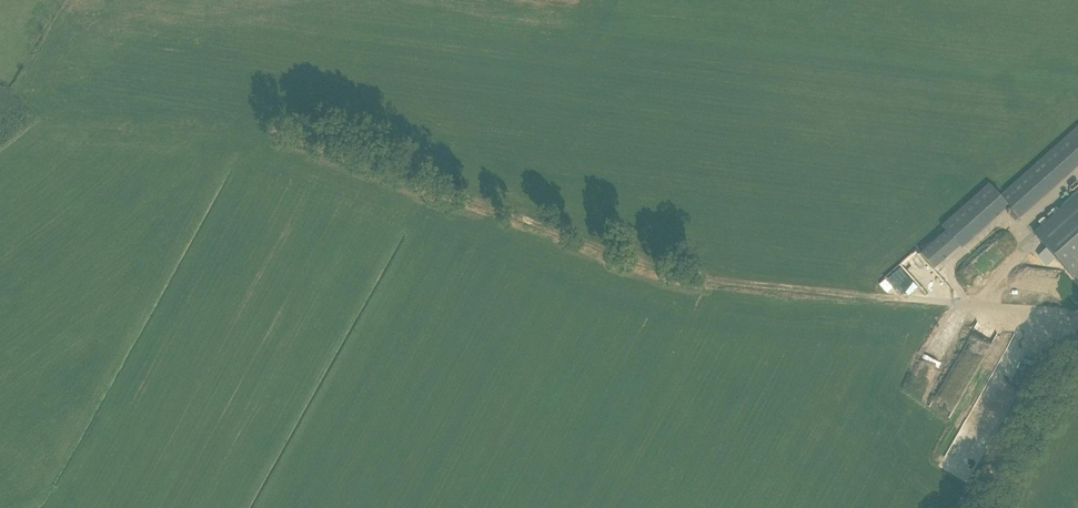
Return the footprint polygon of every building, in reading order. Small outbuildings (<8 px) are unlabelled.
[(1067,136),(1077,148),(1077,126),(1067,136)] [(1034,235),(1047,249),(1053,256),(1062,266),(1072,257),(1077,264),(1077,195),(1034,235)] [(1047,249),(1037,258),(1046,267),(1055,259),(1053,256),(1047,249)]
